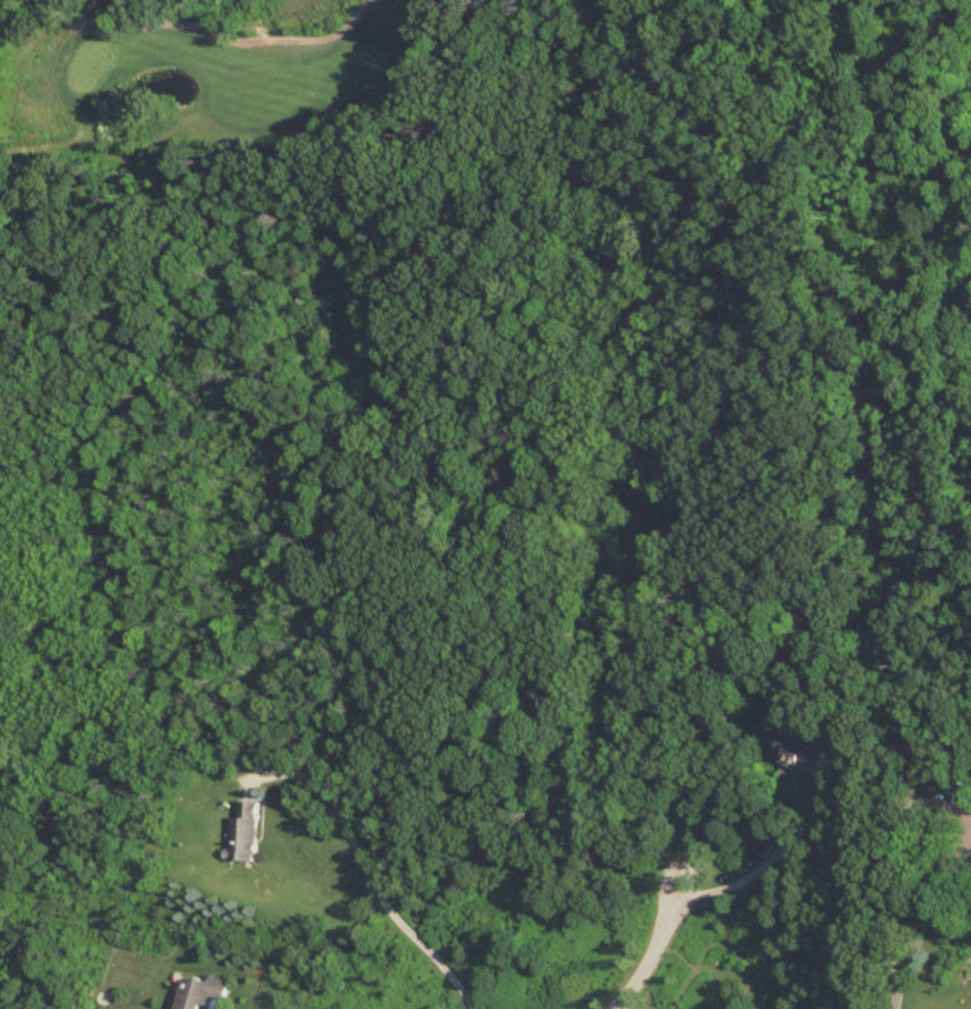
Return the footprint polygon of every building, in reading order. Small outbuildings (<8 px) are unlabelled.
[(783,736),(775,752),(784,757),(781,765),(796,772),(800,763),(830,778),(838,762),(783,736)] [(254,863),(257,803),(231,802),(228,862),(254,863)] [(172,1008),(197,1008),(198,1004),(207,1006),(209,997),(224,1000),(229,982),(207,977),(206,982),(180,976),(172,1008)]
